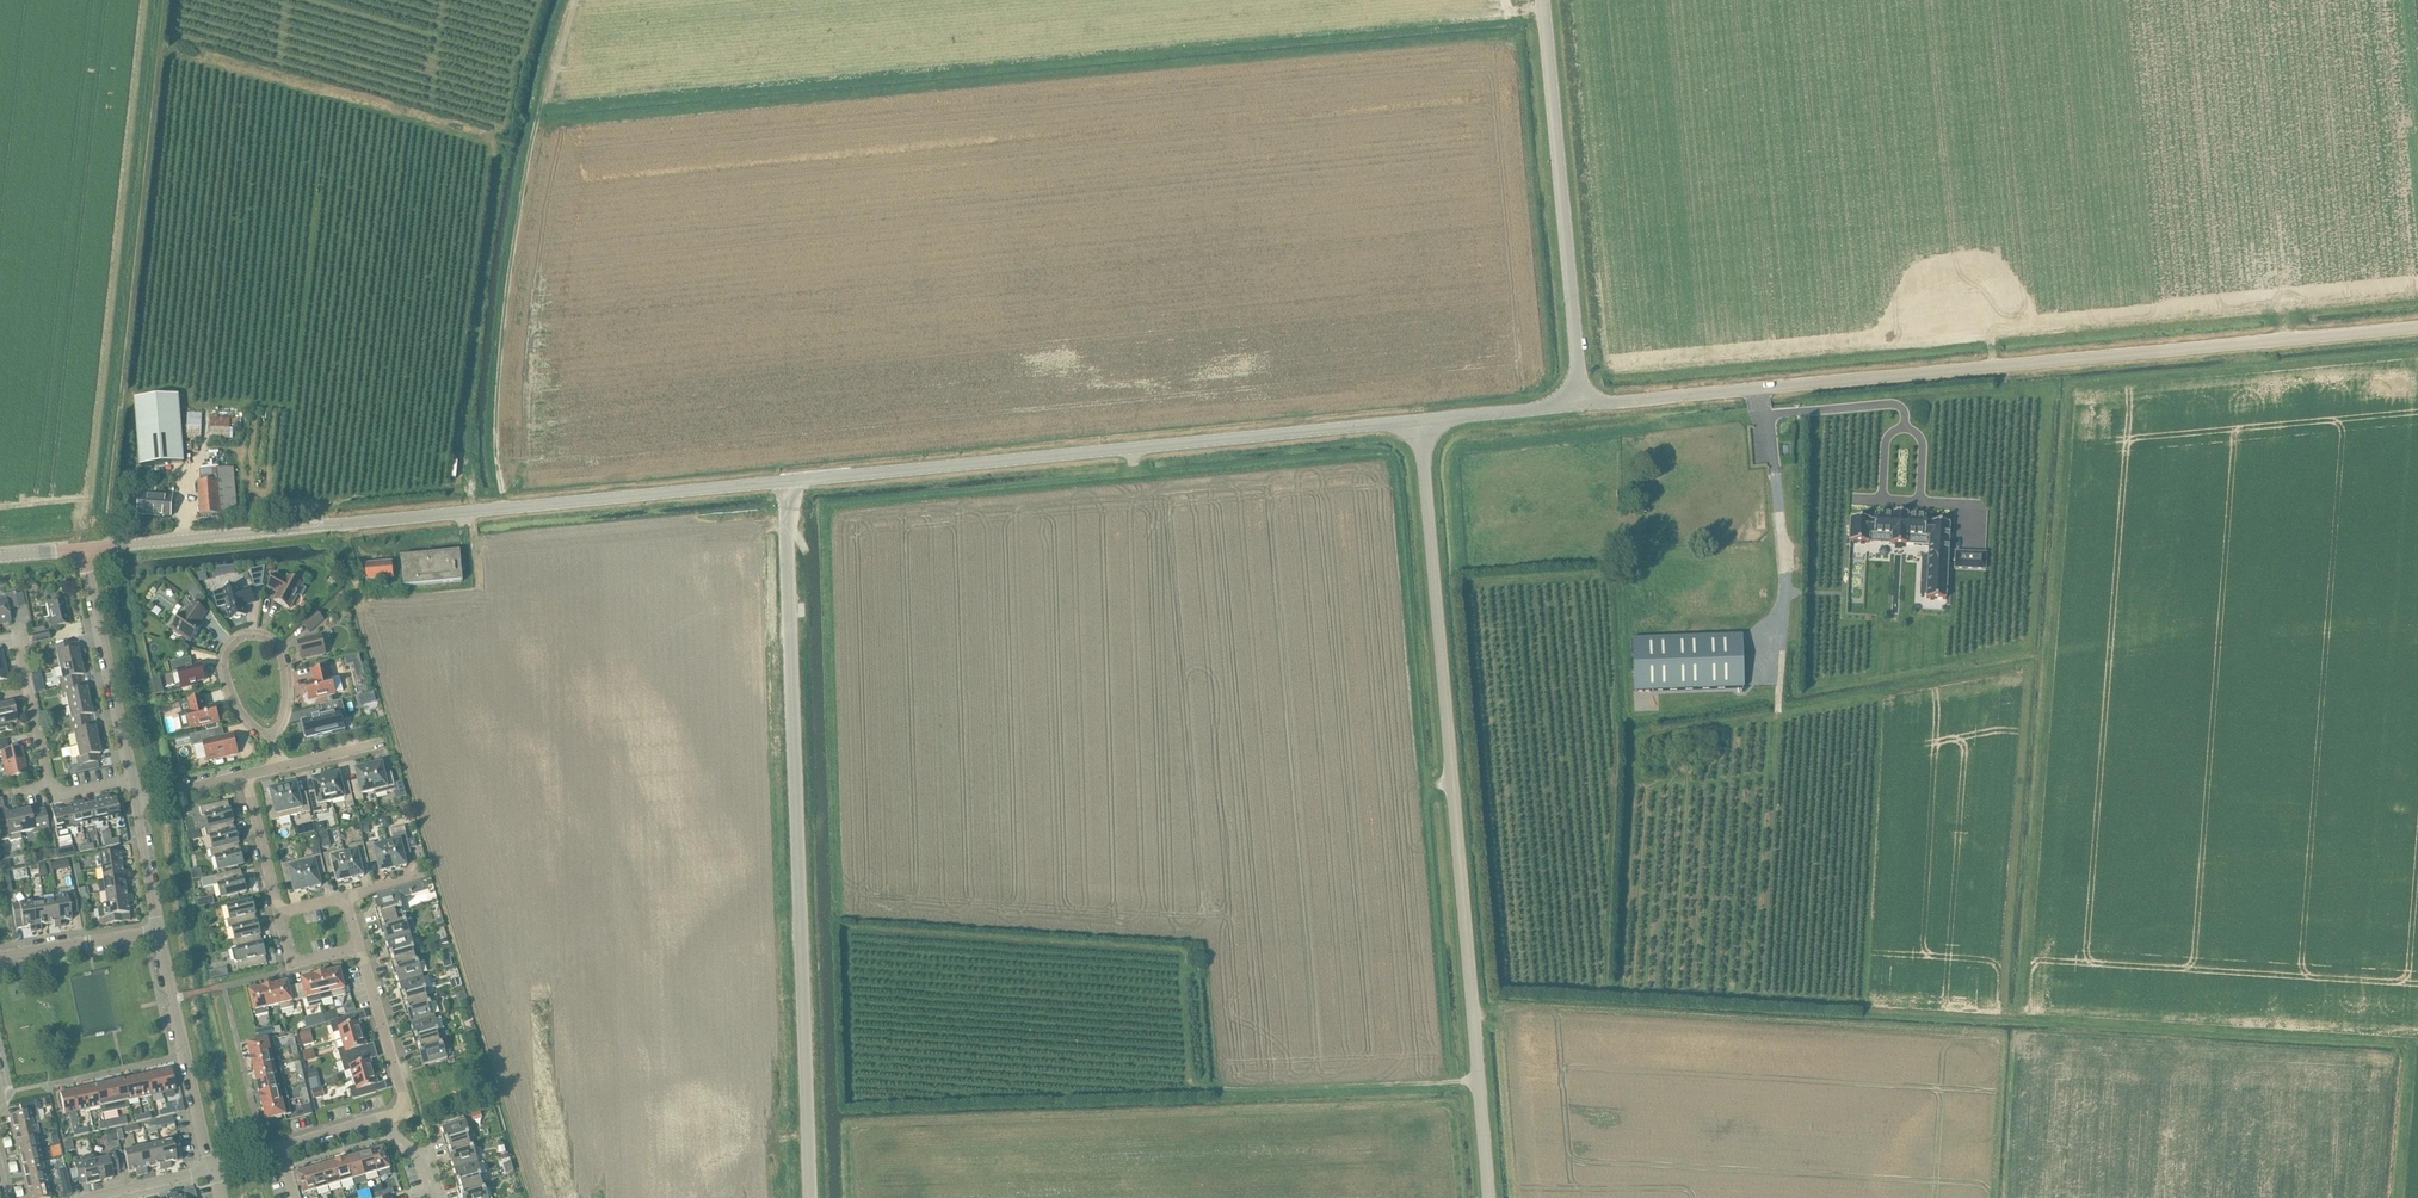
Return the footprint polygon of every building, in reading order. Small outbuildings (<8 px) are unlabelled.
[(179,399),(134,403),(140,470),(185,466),(179,399)] [(187,438),(201,439),(202,414),(188,413),(187,438)] [(211,418),(211,437),(232,438),(232,428),(230,428),(230,419),(211,418)] [(217,470),(200,471),(201,483),(198,483),(201,516),(221,514),(221,515),(237,514),(233,468),(217,469),(217,470)] [(172,494),(159,493),(158,493),(158,497),(139,495),(138,514),(170,517),(172,494)] [(1907,516),(1907,514),(1893,513),(1893,516),(1874,515),(1874,521),(1869,521),(1869,520),(1850,519),(1849,542),(1868,543),(1869,533),(1892,535),(1891,544),(1906,545),(1906,544),(1929,545),(1926,598),(1945,599),(1949,524),(1930,523),(1930,524),(1925,524),(1925,517),(1907,516)] [(401,557),(403,587),(463,582),(460,552),(401,557)] [(1954,570),(1984,572),(1985,555),(1955,553),(1954,570)] [(364,564),(366,580),(394,578),(392,562),(364,564)] [(270,565),(267,571),(273,574),(276,568),(270,565)] [(250,571),(254,588),(262,586),(265,567),(250,571)] [(205,572),(197,574),(199,582),(207,580),(205,572)] [(274,574),(268,587),(279,593),(275,601),(290,609),(297,595),(302,597),(306,589),(302,586),(303,584),(288,577),(286,581),(274,574)] [(223,591),(231,620),(246,616),(243,604),(245,603),(246,605),(254,603),(250,589),(240,591),(239,587),(223,591)] [(6,609),(17,607),(14,593),(4,595),(5,599),(0,600),(0,610),(6,609)] [(70,624),(67,614),(67,610),(64,599),(47,603),(52,628),(70,624)] [(183,613),(172,629),(173,629),(173,633),(178,636),(181,635),(191,642),(202,626),(198,624),(206,612),(193,603),(185,615),(183,613)] [(9,621),(6,609),(0,610),(0,623),(9,621)] [(302,624),(310,632),(324,620),(316,612),(302,624)] [(48,631),(45,632),(44,627),(33,629),(34,634),(31,635),(33,643),(50,640),(48,631)] [(322,636),(297,642),(302,659),(326,653),(322,636)] [(1633,694),(1743,690),(1741,638),(1631,641),(1633,694)] [(56,656),(59,667),(80,663),(77,649),(75,650),(74,643),(52,648),(53,656),(56,656)] [(29,649),(27,651),(28,654),(30,656),(34,655),(35,653),(35,650),(32,648),(29,649)] [(190,658),(171,663),(173,673),(178,672),(182,688),(197,684),(197,682),(205,681),(204,679),(206,677),(205,674),(203,672),(201,665),(192,667),(190,658)] [(326,661),(313,664),(314,669),(327,666),(330,665),(329,661),(326,661)] [(59,679),(61,688),(82,683),(80,677),(83,676),(80,663),(59,667),(62,679),(59,679)] [(304,684),(308,700),(335,694),(335,693),(343,691),(339,676),(331,678),(330,678),(327,668),(313,671),(315,679),(316,679),(317,681),(304,684)] [(65,694),(68,707),(89,702),(86,688),(83,689),(82,683),(61,688),(62,694),(65,694)] [(161,686),(154,688),(156,694),(162,693),(161,686)] [(375,691),(359,695),(361,705),(377,701),(375,691)] [(187,713),(190,728),(220,721),(216,706),(204,709),(203,706),(204,706),(203,698),(188,701),(191,712),(187,713)] [(16,722),(14,710),(12,711),(10,702),(0,705),(0,728),(6,727),(6,724),(16,722)] [(67,719),(69,727),(90,722),(89,716),(92,715),(89,702),(68,707),(70,718),(67,719)] [(320,717),(303,721),(305,727),(303,729),(305,734),(307,736),(307,738),(333,731),(329,715),(343,712),(341,702),(322,706),(324,715),(320,716),(320,717)] [(73,734),(76,746),(98,741),(95,727),(92,728),(90,722),(69,727),(71,734),(73,734)] [(208,731),(189,736),(192,747),(203,744),(207,761),(238,754),(236,746),(238,744),(237,738),(234,737),(233,735),(210,740),(208,731)] [(8,750),(6,740),(0,742),(0,751),(1,751),(7,779),(17,776),(17,778),(20,777),(20,776),(27,774),(21,748),(8,750)] [(101,754),(98,741),(76,746),(78,757),(76,758),(78,766),(99,761),(97,755),(101,754)] [(369,765),(374,792),(375,796),(396,791),(393,777),(386,779),(382,763),(378,764),(378,763),(369,765)] [(352,787),(356,801),(364,799),(362,794),(374,792),(369,765),(359,768),(359,769),(356,770),(359,785),(352,787)] [(326,775),(332,802),(344,799),(347,808),(354,806),(350,787),(343,789),(339,773),(336,774),(335,773),(326,775)] [(310,797),(314,813),(327,810),(326,803),(332,802),(326,775),(316,778),(316,779),(313,780),(317,795),(310,797)] [(283,786),(291,817),(311,812),(307,797),(300,799),(297,784),(293,784),(293,783),(283,786)] [(274,806),(267,807),(270,821),(291,817),(283,786),(273,788),(274,789),(270,790),(274,806)] [(107,822),(107,823),(120,820),(116,799),(110,801),(108,795),(101,797),(103,805),(107,822)] [(94,825),(94,826),(107,823),(107,822),(103,805),(101,797),(95,798),(96,803),(90,805),(94,825)] [(9,839),(9,842),(21,839),(20,833),(21,833),(16,812),(3,815),(0,800),(0,834),(1,841),(9,839)] [(82,828),(94,826),(94,825),(90,805),(85,806),(84,801),(76,802),(82,828)] [(65,810),(69,831),(82,828),(76,802),(70,804),(71,809),(65,810)] [(200,808),(202,817),(206,816),(209,828),(234,822),(233,820),(234,819),(232,809),(227,810),(225,802),(200,808)] [(56,834),(69,831),(65,810),(59,811),(58,806),(50,808),(56,834)] [(16,812),(21,833),(33,831),(33,833),(48,830),(44,809),(30,812),(30,809),(16,812)] [(389,817),(382,819),(384,828),(391,827),(389,817)] [(232,831),(230,824),(234,823),(234,822),(209,828),(205,829),(207,837),(211,837),(214,849),(239,843),(238,841),(239,840),(237,829),(232,831)] [(324,822),(315,824),(317,832),(326,830),(324,822)] [(313,824),(306,825),(308,833),(315,832),(313,824)] [(387,844),(394,870),(403,868),(403,867),(407,866),(403,850),(417,847),(414,839),(408,841),(406,832),(404,826),(390,829),(392,835),(394,842),(387,844)] [(343,850),(351,880),(361,878),(360,877),(364,876),(360,861),(367,859),(363,842),(350,846),(351,853),(345,854),(344,849),(343,850)] [(384,872),(394,870),(387,844),(375,847),(374,842),(366,844),(369,858),(376,857),(380,872),(384,871),(384,872)] [(210,850),(212,858),(216,858),(219,871),(244,865),(243,862),(244,860),(242,850),(237,851),(235,845),(239,844),(239,843),(214,849),(210,850)] [(54,850),(47,851),(49,858),(56,857),(54,850)] [(341,883),(351,880),(343,850),(323,854),(327,869),(334,867),(337,882),(341,882),(341,883)] [(100,869),(101,869),(121,866),(120,859),(126,858),(125,852),(94,856),(95,864),(96,864),(97,868),(96,868),(96,869),(100,869)] [(301,860),(308,891),(318,888),(318,887),(321,886),(317,871),(324,869),(321,855),(301,860)] [(70,867),(68,859),(50,863),(52,871),(70,867)] [(281,865),(284,879),(291,877),(295,893),(298,892),(299,893),(308,891),(301,860),(281,865)] [(37,865),(38,870),(40,877),(47,876),(46,869),(44,863),(37,865)] [(100,869),(102,881),(128,877),(127,871),(122,871),(121,866),(101,869),(100,869)] [(8,871),(0,873),(2,881),(9,879),(8,871)] [(213,877),(215,886),(218,885),(222,898),(247,892),(246,889),(247,888),(244,878),(240,879),(238,871),(213,877)] [(99,893),(104,893),(125,889),(124,883),(129,882),(128,877),(102,881),(97,881),(99,893)] [(79,897),(85,896),(89,895),(87,887),(83,888),(78,889),(79,897)] [(102,904),(102,905),(132,901),(131,895),(126,896),(125,889),(104,893),(105,904),(102,904)] [(378,921),(378,922),(397,916),(403,914),(401,908),(402,908),(397,889),(378,895),(379,899),(375,900),(379,913),(376,914),(378,921)] [(56,902),(60,928),(66,927),(65,922),(72,921),(70,914),(77,913),(75,894),(54,897),(55,901),(55,902),(56,902)] [(230,919),(227,920),(229,928),(257,922),(257,921),(254,922),(252,915),(257,914),(254,904),(253,903),(252,900),(227,906),(230,919)] [(11,905),(14,923),(16,930),(29,928),(30,933),(36,932),(31,902),(31,901),(11,905)] [(31,902),(36,932),(41,931),(41,926),(47,925),(44,904),(43,903),(32,905),(32,901),(31,901),(31,902)] [(44,904),(47,925),(53,924),(54,929),(60,928),(56,902),(55,902),(55,901),(43,903),(44,904)] [(98,919),(104,918),(105,924),(121,922),(130,921),(128,909),(127,907),(133,906),(132,901),(102,905),(97,910),(98,919)] [(383,928),(387,941),(410,935),(406,920),(404,921),(399,923),(397,916),(378,922),(379,922),(381,929),(383,928)] [(231,949),(232,950),(262,942),(259,943),(257,936),(262,935),(259,925),(258,924),(257,922),(229,928),(229,929),(232,928),(235,940),(232,941),(234,949),(231,949)] [(214,933),(207,934),(208,941),(216,939),(214,933)] [(390,963),(415,956),(413,949),(414,949),(410,935),(387,941),(391,955),(388,955),(391,962),(390,963)] [(234,961),(237,963),(239,971),(264,965),(262,957),(267,956),(264,946),(263,945),(262,942),(232,950),(234,961)] [(396,969),(400,983),(422,976),(418,961),(417,962),(415,956),(390,963),(391,963),(393,970),(396,969)] [(226,968),(209,972),(210,979),(228,975),(226,968)] [(331,987),(333,998),(346,995),(340,970),(327,973),(331,987)] [(315,976),(321,1001),(333,998),(331,987),(327,973),(315,976)] [(296,985),(300,1000),(306,998),(308,1004),(321,1001),(315,976),(302,979),(303,984),(296,985)] [(402,1004),(427,997),(425,991),(427,990),(422,976),(400,983),(403,996),(401,997),(403,1004),(402,1004)] [(275,985),(281,1010),(294,1007),(293,1002),(300,1000),(296,985),(289,987),(288,982),(275,985)] [(263,988),(267,1008),(279,1005),(281,1010),(275,985),(263,988)] [(250,991),(254,1011),(256,1017),(268,1013),(267,1008),(263,988),(250,991)] [(408,1011),(412,1024),(435,1017),(430,1003),(429,1003),(427,997),(402,1004),(403,1005),(403,1004),(405,1011),(408,1011)] [(339,1032),(342,1040),(343,1039),(363,1033),(359,1021),(355,1022),(353,1015),(330,1022),(333,1034),(339,1032)] [(415,1045),(439,1038),(437,1032),(439,1031),(435,1017),(412,1024),(416,1037),(413,1038),(415,1045)] [(312,1019),(305,1020),(307,1028),(314,1026),(312,1019)] [(310,1030),(299,1033),(302,1046),(313,1043),(310,1030)] [(344,1048),(338,1050),(341,1061),(343,1060),(364,1054),(362,1047),(367,1046),(363,1033),(343,1039),(342,1040),(344,1048)] [(248,1044),(251,1057),(271,1052),(276,1051),(273,1038),(248,1044)] [(441,1044),(439,1038),(415,1045),(415,1046),(417,1053),(420,1052),(424,1065),(447,1059),(443,1044),(441,1044)] [(310,1050),(302,1051),(305,1061),(313,1059),(310,1050)] [(254,1069),(274,1065),(271,1052),(276,1051),(271,1052),(251,1057),(254,1069)] [(341,1061),(345,1072),(351,1070),(353,1078),(374,1072),(371,1059),(366,1061),(364,1054),(343,1060),(341,1061)] [(254,1069),(257,1082),(269,1079),(277,1077),(274,1065),(254,1069)] [(158,1072),(162,1093),(175,1090),(170,1069),(158,1072)] [(317,1069),(307,1072),(309,1079),(319,1077),(317,1069)] [(145,1075),(149,1096),(162,1093),(158,1072),(145,1075)] [(349,1088),(353,1099),(376,1093),(373,1085),(378,1084),(374,1072),(353,1078),(355,1086),(349,1088)] [(133,1077),(138,1098),(149,1096),(145,1075),(133,1077)] [(123,1080),(127,1101),(138,1098),(133,1077),(123,1080)] [(257,1082),(260,1094),(280,1090),(277,1077),(269,1079),(257,1082)] [(113,1082),(119,1110),(129,1108),(127,1101),(123,1080),(113,1082)] [(104,1084),(111,1111),(119,1110),(113,1082),(104,1084)] [(94,1086),(100,1107),(101,1113),(111,1111),(104,1084),(94,1086)] [(83,1088),(89,1109),(100,1107),(94,1086),(83,1088)] [(72,1091),(77,1112),(89,1109),(83,1088),(72,1091)] [(319,1089),(312,1091),(314,1099),(322,1097),(319,1089)] [(260,1094),(263,1107),(283,1102),(280,1090),(260,1094)] [(64,1114),(77,1112),(72,1091),(59,1093),(64,1114)] [(8,1116),(11,1129),(33,1124),(30,1112),(39,1110),(37,1100),(19,1104),(21,1113),(8,1116)] [(263,1107),(266,1120),(275,1118),(275,1119),(284,1117),(284,1116),(285,1115),(286,1115),(283,1102),(263,1107)] [(112,1119),(114,1127),(122,1125),(120,1117),(112,1119)] [(103,1121),(105,1129),(114,1127),(112,1119),(103,1121)] [(445,1148),(445,1149),(470,1141),(468,1135),(470,1135),(465,1120),(442,1127),(446,1140),(444,1141),(446,1148),(445,1148)] [(147,1123),(148,1128),(150,1134),(157,1133),(155,1126),(154,1121),(147,1123)] [(11,1129),(14,1141),(36,1136),(33,1124),(11,1129)] [(14,1141),(17,1154),(39,1149),(36,1136),(14,1141)] [(172,1141),(159,1143),(165,1169),(171,1168),(170,1162),(182,1160),(177,1138),(172,1139),(172,1141)] [(451,1155),(455,1168),(477,1161),(473,1147),(472,1148),(470,1141),(445,1149),(446,1149),(448,1156),(451,1155)] [(148,1147),(152,1166),(158,1165),(160,1170),(165,1169),(159,1143),(148,1146),(148,1147)] [(136,1149),(142,1174),(147,1173),(146,1168),(152,1166),(148,1147),(148,1146),(136,1149)] [(372,1152),(378,1172),(391,1169),(384,1148),(372,1152)] [(17,1154),(20,1166),(42,1161),(39,1149),(17,1154)] [(136,1176),(142,1174),(136,1149),(123,1152),(128,1172),(135,1170),(136,1176)] [(95,1160),(99,1182),(113,1178),(112,1176),(119,1175),(118,1172),(125,1171),(122,1158),(116,1160),(114,1152),(105,1154),(106,1158),(95,1160)] [(360,1155),(365,1176),(378,1172),(372,1152),(360,1155)] [(86,1185),(99,1182),(95,1160),(94,1155),(81,1158),(81,1161),(74,1162),(79,1183),(85,1182),(86,1185)] [(347,1158),(353,1180),(365,1176),(360,1155),(347,1159),(347,1158)] [(335,1163),(341,1183),(353,1180),(347,1158),(334,1162),(335,1163)] [(20,1166),(23,1178),(45,1173),(42,1161),(20,1166)] [(457,1189),(457,1190),(482,1183),(480,1176),(482,1176),(477,1161),(455,1168),(458,1181),(456,1182),(458,1189),(457,1189)] [(322,1166),(328,1187),(341,1183),(335,1163),(334,1162),(334,1163),(322,1166)] [(310,1170),(316,1191),(328,1187),(322,1166),(310,1170)] [(303,1194),(316,1191),(310,1170),(297,1174),(303,1194)] [(23,1178),(26,1191),(48,1186),(45,1173),(23,1178)] [(67,1173),(59,1175),(62,1190),(70,1189),(68,1181),(67,1173)] [(463,1197),(488,1197),(485,1188),(484,1189),(482,1183),(457,1190),(458,1190),(460,1197),(463,1196),(463,1197)] [(48,1186),(26,1191),(28,1197),(51,1197),(48,1186)]
